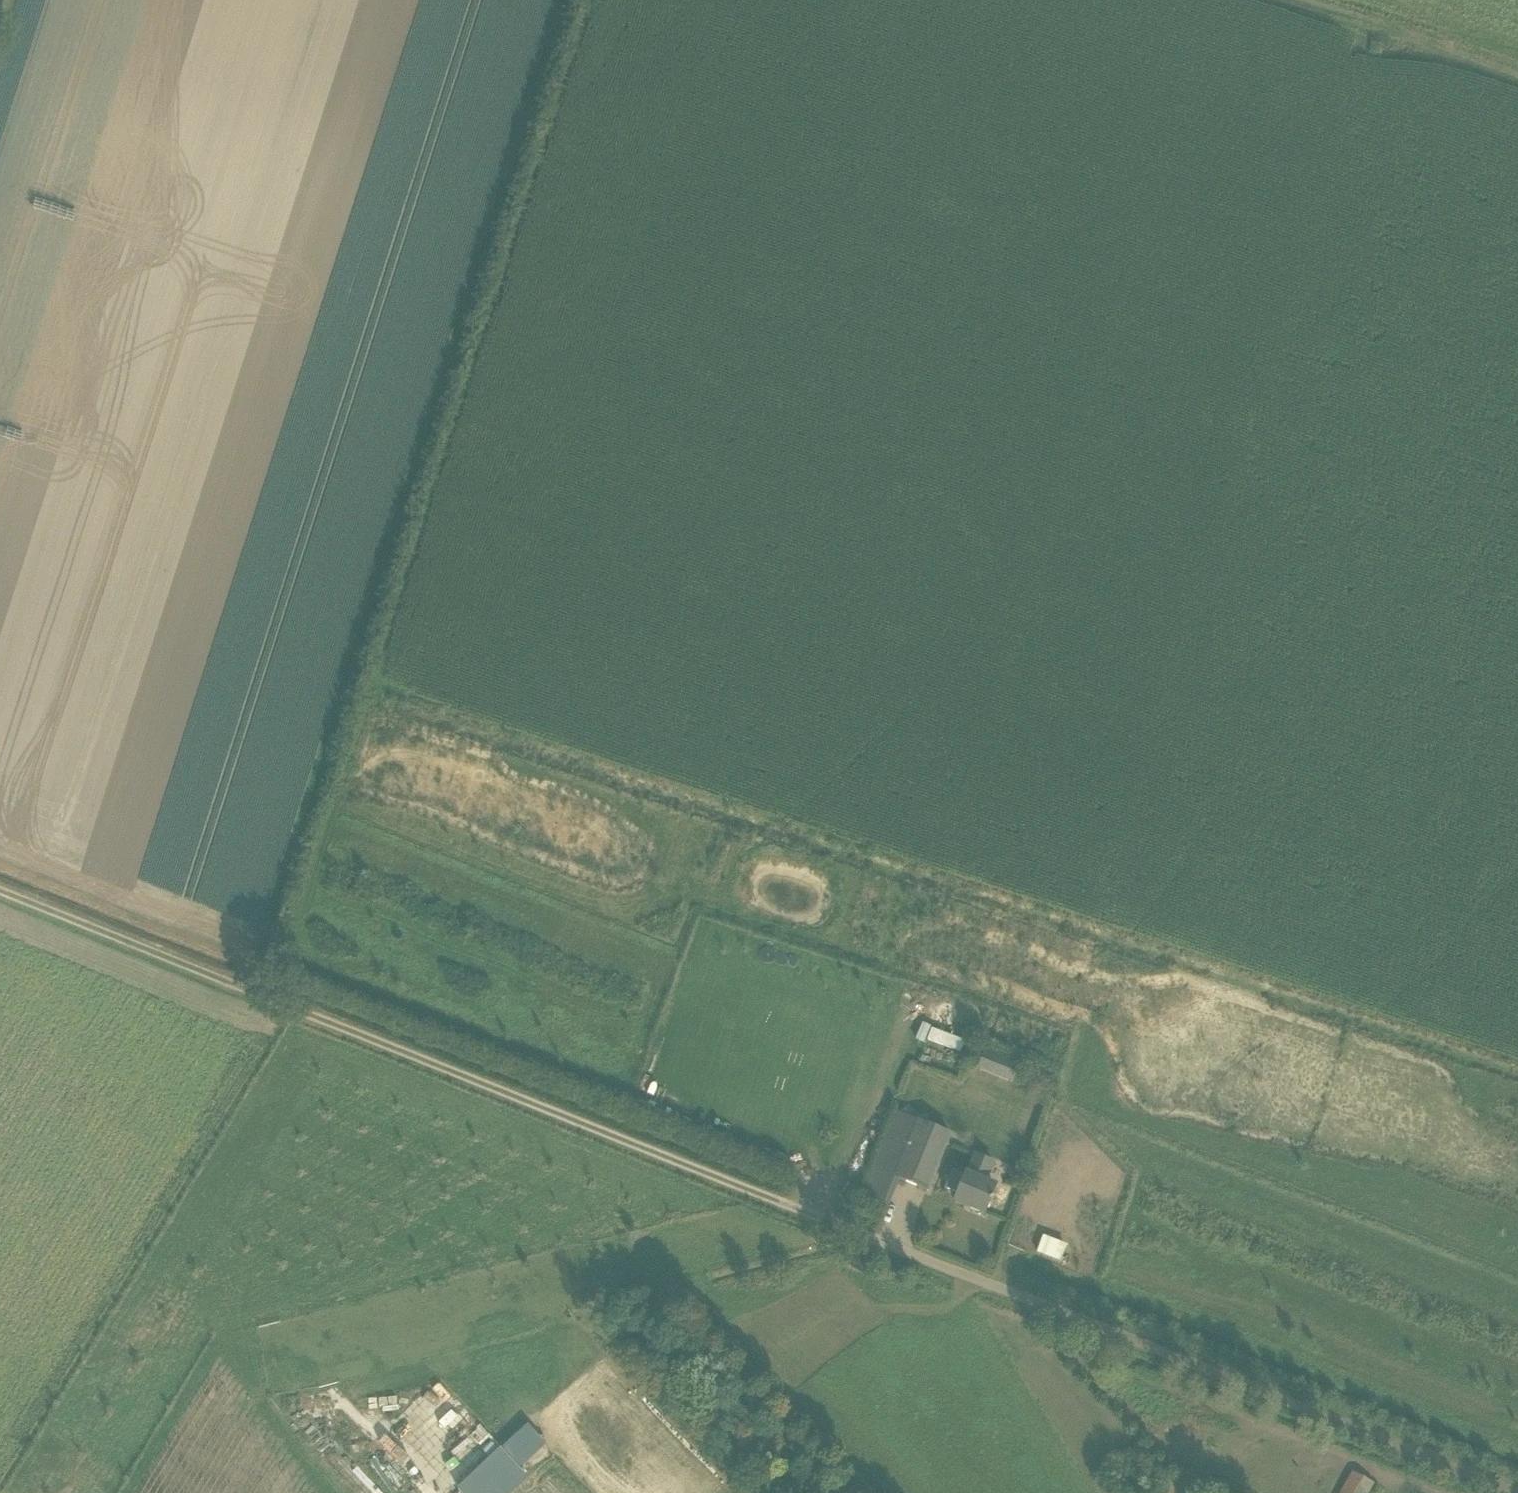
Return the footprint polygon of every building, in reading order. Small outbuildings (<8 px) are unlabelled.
[(960,1051),(966,1032),(935,1023),(929,1041),(960,1051)] [(977,1068),(1003,1079),(1011,1059),(985,1048),(977,1068)] [(895,1177),(927,1190),(951,1134),(918,1120),(895,1177)] [(995,1161),(975,1153),(965,1176),(952,1171),(945,1189),(958,1194),(955,1202),(985,1214),(997,1184),(989,1181),(995,1161)] [(527,1422),(500,1447),(520,1468),(547,1442),(527,1422)] [(497,1489),(478,1470),(461,1487),(468,1492),(492,1492),(497,1489)] [(1374,1484),(1353,1472),(1342,1492),(1369,1492),(1374,1484)]
